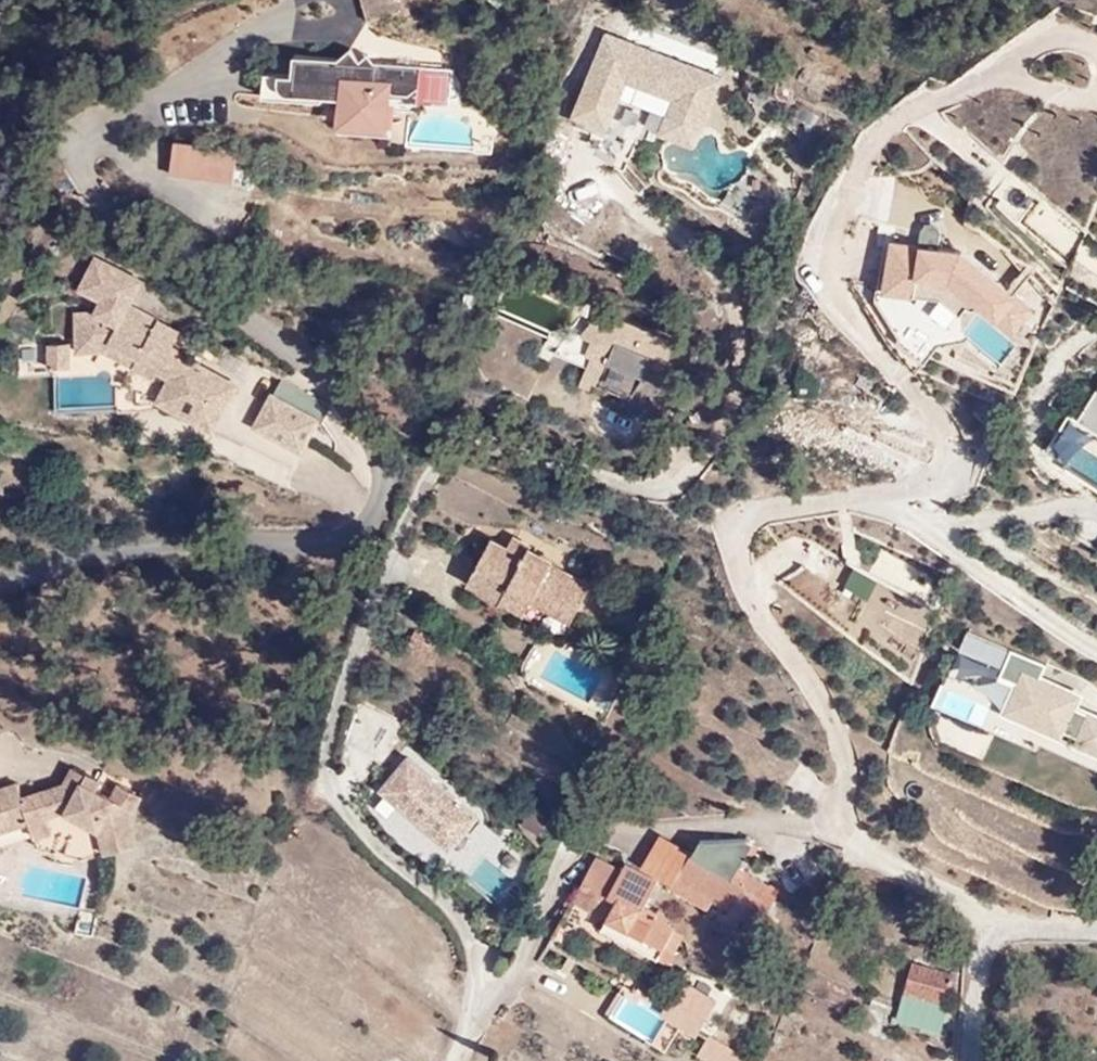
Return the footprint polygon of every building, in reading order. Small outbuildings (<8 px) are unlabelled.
[(724,77),(607,31),(570,121),(627,143),(643,103),(704,127),(724,77)] [(345,114),(385,120),(388,92),(418,93),(419,60),(369,59),(369,51),(295,47),(294,68),(266,67),(264,89),(345,94),(345,114)] [(173,166),(236,174),(239,146),(178,140),(173,166)] [(1042,199),(1022,224),(1068,259),(1087,234),(1042,199)] [(890,237),(882,286),(941,294),(960,310),(972,296),(1014,331),(1034,306),(964,250),(890,237)] [(95,256),(78,289),(99,300),(94,311),(77,310),(76,352),(105,353),(156,379),(158,374),(168,379),(156,401),(217,432),(243,381),(174,347),(183,328),(132,303),(144,280),(95,256)] [(680,342),(603,311),(599,323),(592,322),(579,336),(592,341),(586,356),(589,357),(578,386),(591,391),(594,383),(631,397),(644,377),(655,380),(680,342)] [(72,344),(49,343),(48,366),(72,366),(72,344)] [(253,424),(302,451),(329,403),(279,376),(253,424)] [(1079,416),(1096,428),(1096,390),(1079,416)] [(508,545),(493,536),(469,579),(526,609),(532,598),(572,620),(591,583),(553,562),(556,556),(514,533),(508,545)] [(1011,648),(1000,674),(1015,681),(1002,709),(1063,737),(1066,729),(1077,734),(1074,739),(1096,749),(1096,712),(1078,704),(1082,693),(1042,677),(1048,664),(1011,648)] [(476,816),(408,757),(380,788),(448,848),(476,816)] [(138,838),(137,806),(145,788),(115,777),(114,789),(93,785),(97,772),(67,764),(66,774),(20,788),(16,775),(0,779),(0,821),(72,801),(101,810),(102,844),(138,838)] [(516,828),(538,842),(552,819),(530,805),(516,828)] [(30,837),(28,825),(0,829),(0,841),(30,837)] [(701,838),(695,850),(695,851),(683,844),(665,874),(717,909),(757,929),(772,899),(776,901),(782,888),(741,865),(754,842),(746,837),(701,838)] [(597,857),(576,895),(573,901),(631,932),(633,929),(667,947),(661,959),(670,964),(686,933),(675,928),(677,924),(643,906),(644,905),(658,879),(628,863),(623,871),(597,857)] [(915,956),(905,982),(949,998),(957,970),(915,956)] [(719,999),(683,978),(678,987),(705,1003),(690,1029),(697,1033),(719,999)] [(949,998),(905,982),(896,1009),(935,1022),(935,1017),(942,1019),(949,998)] [(678,987),(674,985),(658,1014),(688,1032),(690,1029),(705,1003),(678,987)] [(658,1014),(618,994),(607,1015),(647,1038),(658,1014)] [(715,1037),(711,1033),(708,1038),(699,1054),(698,1055),(708,1060),(739,1060),(744,1053),(715,1037)] [(694,1051),(699,1054),(708,1038),(703,1035),(694,1051)]
